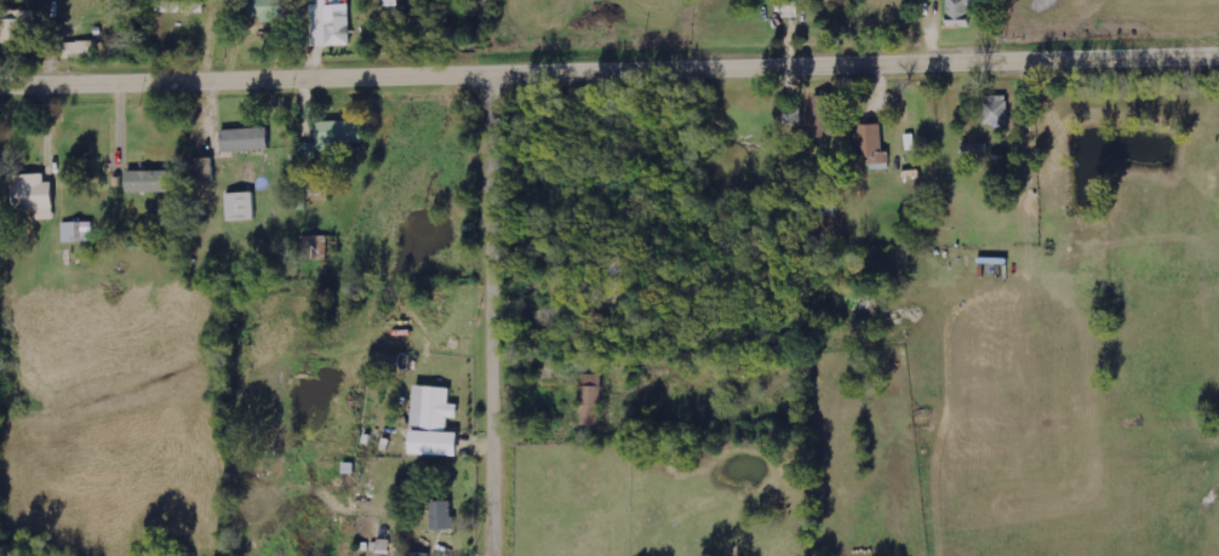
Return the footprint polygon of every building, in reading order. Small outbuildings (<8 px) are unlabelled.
[(283,0),(258,0),(257,21),(283,21),(283,0)] [(949,27),(973,27),(973,0),(949,0),(949,27)] [(351,6),(328,6),(328,1),(311,2),(313,47),(352,46),(351,6)] [(785,19),(798,19),(798,4),(785,3),(785,19)] [(39,11),(3,12),(3,45),(27,44),(27,32),(39,31),(39,11)] [(96,43),(65,44),(65,61),(97,60),(96,43)] [(817,133),(840,134),(841,97),(818,96),(817,133)] [(985,98),(986,126),(1007,125),(1006,97),(985,98)] [(801,124),(802,109),(786,108),(785,123),(801,124)] [(319,122),(319,149),(366,148),(365,121),(319,122)] [(866,170),(891,170),(891,153),(885,153),(884,125),(865,126),(866,170)] [(225,153),(271,151),(271,129),(224,131),(225,153)] [(130,194),(173,193),(173,172),(130,172),(130,194)] [(57,221),(56,184),(47,184),(47,176),(16,176),(17,211),(37,210),(38,221),(57,221)] [(229,194),(230,222),(257,221),(256,194),(229,194)] [(95,242),(95,223),(63,224),(63,243),(95,242)] [(329,260),(329,238),(300,237),(299,259),(329,260)] [(602,375),(583,376),(584,426),(603,426),(602,375)] [(462,458),(464,434),(449,433),(450,418),(460,419),(461,406),(452,405),(453,389),(418,387),(413,455),(462,458)] [(456,531),(455,503),(432,503),(434,532),(456,531)]
